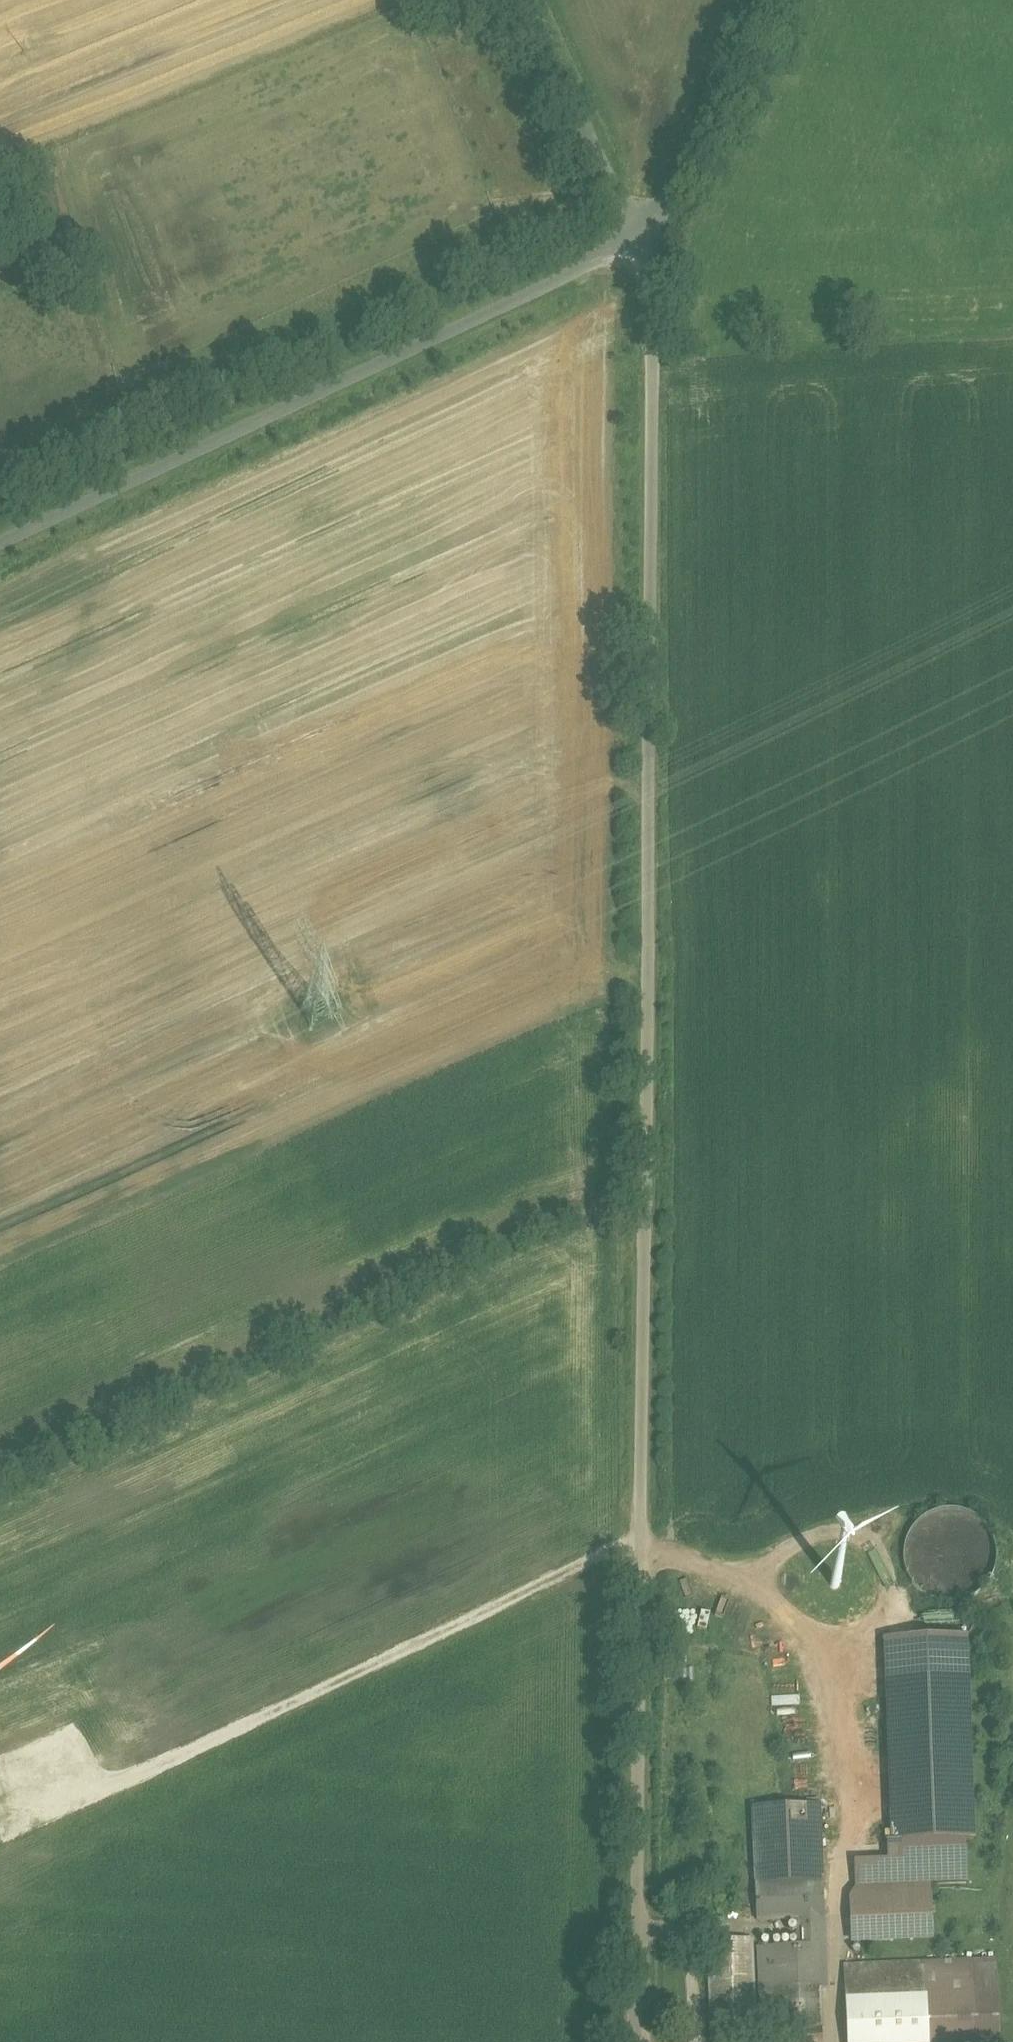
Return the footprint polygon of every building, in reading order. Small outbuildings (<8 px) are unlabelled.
[(994,1566),(996,1553),(994,1540),(989,1528),(980,1518),(969,1511),(956,1507),(943,1507),(931,1511),(920,1518),(911,1528),(905,1540),(903,1553),(905,1566),(911,1578),(919,1588),(930,1595),(943,1599),(956,1599),(969,1595),(980,1588),(988,1578),(994,1566)] [(967,1678),(887,1681),(893,1841),(973,1838),(967,1678)] [(820,1805),(753,1808),(755,1883),(822,1880),(820,1805)] [(822,1880),(755,1883),(757,1921),(797,1920),(798,1946),(818,1946),(820,1988),(826,1988),(822,1880)] [(930,1898),(851,1901),(852,1941),(932,1937),(930,1898)] [(709,1941),(713,2041),(727,2041),(755,2041),(750,1939),(709,1941)] [(798,1946),(774,1947),(778,2030),(822,2028),(820,1988),(818,1946),(798,1946)] [(774,1947),(758,1948),(762,2040),(778,2040),(778,2030),(774,1947)] [(973,1961),(976,2041),(999,2041),(995,1960),(973,1961)] [(843,1966),(844,1980),(925,1977),(928,2041),(976,2041),(973,1961),(843,1966)] [(844,1980),(847,2041),(928,2041),(925,1977),(844,1980)] [(778,2030),(778,2040),(778,2041),(822,2041),(822,2028),(778,2030)]
